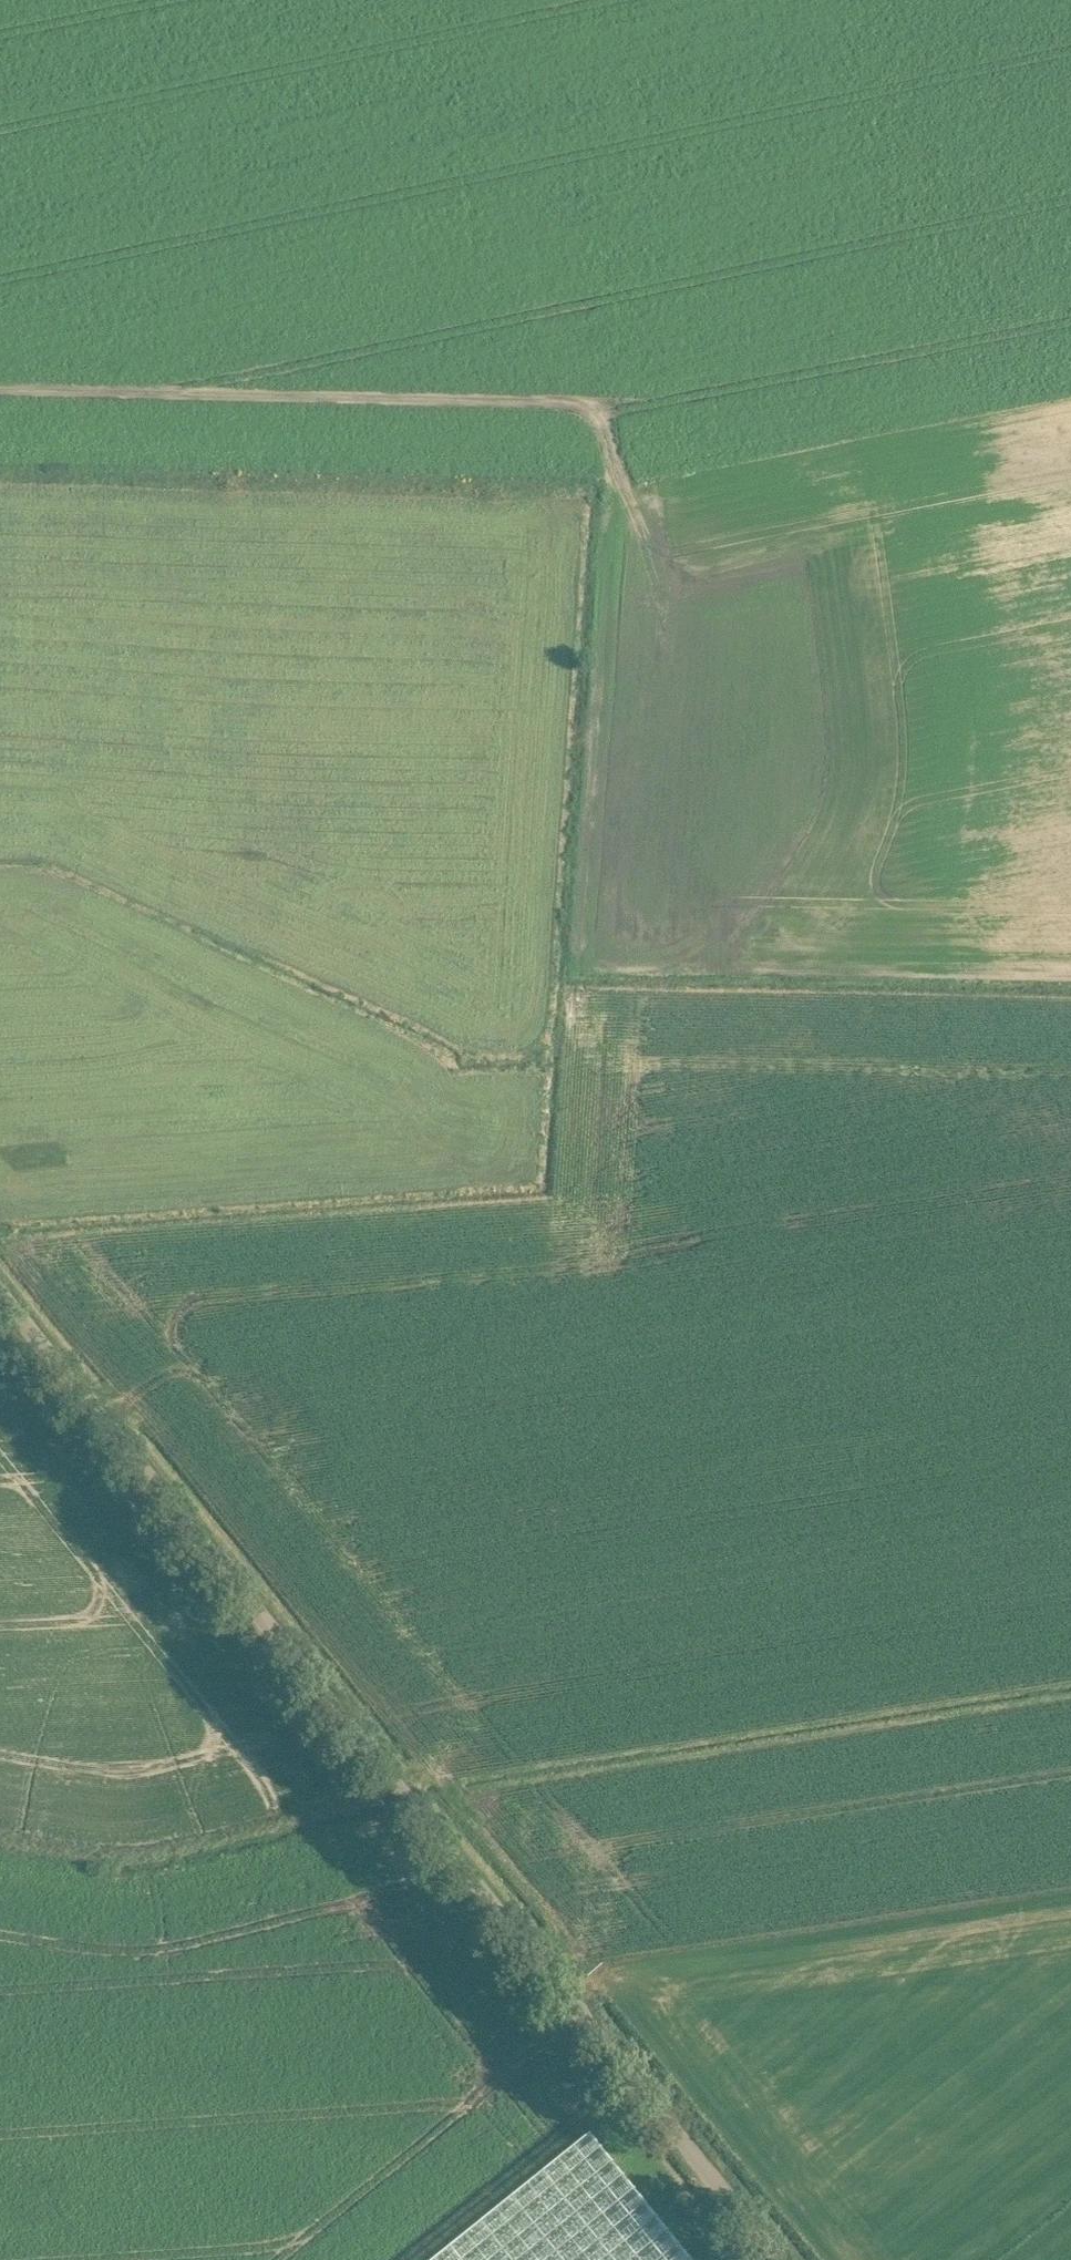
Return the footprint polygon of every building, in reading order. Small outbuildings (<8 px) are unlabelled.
[(432,2259),(692,2259),(590,2132),(432,2259)]
